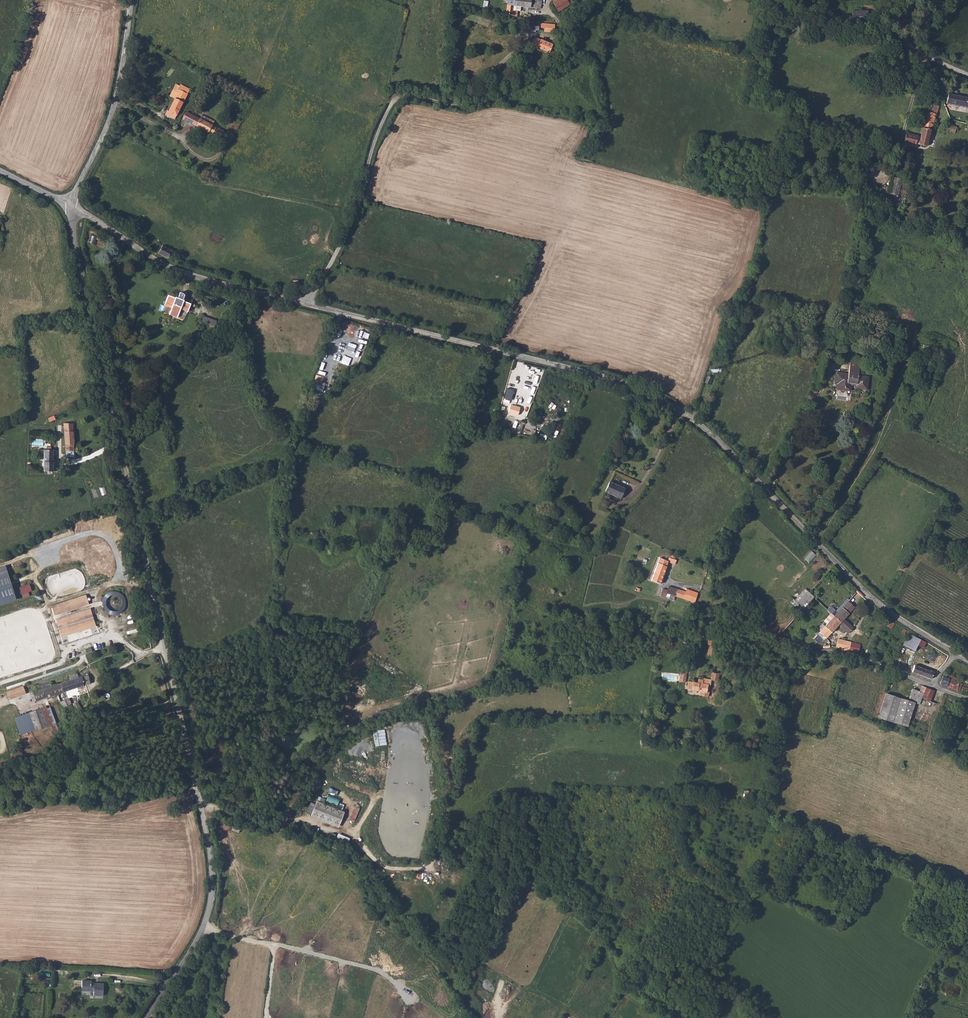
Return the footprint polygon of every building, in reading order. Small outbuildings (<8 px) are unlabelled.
[(505,14),(516,16),(517,10),(512,9),(513,5),(522,6),(536,8),(537,4),(530,3),(530,0),(507,0),(505,14)] [(566,0),(556,0),(553,2),(558,11),(569,4),(566,0)] [(852,11),(852,22),(867,22),(867,19),(866,11),(852,11)] [(541,23),(540,27),(544,28),(544,31),(554,31),(554,24),(541,23)] [(535,37),(533,43),(538,45),(537,46),(549,52),(553,44),(541,39),(540,40),(535,37)] [(178,91),(174,98),(182,102),(183,102),(190,89),(179,84),(177,89),(179,90),(178,91)] [(946,104),(967,108),(967,98),(947,94),(946,104)] [(167,109),(164,114),(173,119),(182,102),(174,98),(169,109),(167,109)] [(905,132),(903,139),(908,143),(914,145),(914,144),(925,147),(930,131),(931,131),(937,107),(938,106),(930,104),(928,112),(926,112),(920,136),(905,132)] [(186,112),(182,119),(212,134),(216,127),(208,123),(210,119),(206,117),(203,121),(186,112)] [(945,124),(944,130),(954,133),(956,127),(951,126),(951,123),(950,122),(948,122),(947,125),(945,124)] [(907,183),(902,182),(903,178),(894,176),(890,193),(898,195),(900,191),(904,192),(907,183)] [(158,252),(157,252),(157,253),(159,253),(161,255),(161,256),(162,256),(163,255),(166,257),(166,258),(167,258),(171,256),(171,257),(172,256),(172,255),(172,253),(171,251),(172,249),(171,249),(170,250),(167,248),(167,247),(166,246),(166,247),(162,245),(162,244),(161,244),(161,245),(161,246),(158,252)] [(166,296),(163,302),(172,305),(168,314),(176,317),(179,308),(186,310),(189,304),(182,302),(183,300),(181,300),(183,294),(179,292),(176,298),(175,298),(174,299),(166,296)] [(855,388),(865,390),(866,377),(856,376),(857,364),(848,363),(846,377),(843,377),(842,375),(835,374),(834,383),(837,384),(837,389),(849,391),(850,386),(855,386),(855,388)] [(507,391),(506,393),(512,398),(517,393),(511,388),(509,392),(507,391)] [(70,422),(63,423),(66,458),(73,457),(72,446),(74,445),(73,434),(70,422)] [(47,450),(44,450),(44,472),(52,472),(52,450),(49,450),(49,449),(48,447),(47,447),(46,447),(46,448),(47,450)] [(610,482),(606,491),(622,498),(626,489),(610,482)] [(660,558),(655,571),(663,574),(668,564),(673,566),(674,564),(675,564),(677,560),(674,559),(674,558),(674,557),(673,556),(671,557),(670,558),(669,558),(668,561),(660,558)] [(16,600),(7,570),(0,573),(0,605),(16,600)] [(655,571),(652,581),(660,584),(663,574),(655,571)] [(19,588),(22,594),(32,590),(29,584),(19,588)] [(677,590),(675,597),(684,600),(686,593),(677,590)] [(686,593),(684,600),(691,602),(694,592),(687,590),(686,593)] [(808,592),(798,603),(802,608),(813,597),(808,592)] [(121,615),(125,596),(114,593),(113,596),(110,595),(107,612),(121,615)] [(52,606),(53,611),(88,599),(86,595),(52,606)] [(89,604),(88,599),(53,611),(55,615),(89,604)] [(829,605),(826,608),(831,614),(840,621),(838,624),(848,633),(853,628),(843,619),(852,609),(846,603),(837,612),(829,605)] [(56,619),(57,624),(92,613),(90,608),(56,619)] [(57,624),(60,633),(95,622),(92,613),(57,624)] [(840,621),(831,614),(822,624),(822,625),(817,630),(818,631),(817,633),(824,640),(838,624),(840,621)] [(96,626),(95,622),(60,633),(62,637),(96,626)] [(902,646),(899,651),(912,657),(919,640),(906,634),(902,644),(902,646)] [(716,638),(707,637),(707,642),(709,643),(706,658),(713,659),(715,645),(714,645),(716,638)] [(835,647),(841,649),(844,641),(838,639),(835,647)] [(844,641),(841,649),(843,650),(858,654),(860,644),(851,642),(844,641)] [(915,665),(913,672),(931,679),(934,672),(915,665)] [(712,673),(711,680),(718,681),(719,674),(712,673)] [(30,693),(33,702),(72,690),(90,684),(90,683),(93,682),(91,674),(77,678),(76,674),(69,676),(70,680),(51,686),(49,682),(35,687),(36,691),(30,693)] [(942,676),(940,683),(960,690),(963,683),(955,680),(956,677),(949,674),(948,678),(942,676)] [(686,689),(692,690),(693,690),(693,691),(693,692),(693,693),(694,693),(695,693),(696,693),(696,692),(697,691),(707,693),(708,684),(702,683),(703,679),(698,679),(697,682),(688,681),(686,689)] [(25,686),(8,689),(9,698),(26,694),(25,686)] [(922,686),(919,691),(924,693),(921,698),(922,698),(930,701),(934,691),(922,686)] [(913,689),(909,701),(915,702),(920,704),(922,698),(921,698),(924,693),(919,691),(913,689)] [(885,693),(879,718),(892,721),(899,697),(885,693)] [(899,697),(892,721),(908,727),(915,702),(909,701),(899,697)] [(69,699),(61,703),(65,713),(70,710),(68,707),(72,705),(69,699)] [(78,702),(73,704),(77,711),(78,711),(80,713),(81,713),(81,711),(81,710),(81,708),(78,702)] [(47,707),(30,713),(36,731),(53,725),(47,707)] [(30,713),(22,715),(28,734),(36,731),(30,713)] [(345,811),(317,800),(310,814),(338,825),(345,811)] [(91,983),(82,982),(82,992),(93,992),(93,997),(102,997),(102,985),(96,985),(95,986),(91,986),(91,983)]
